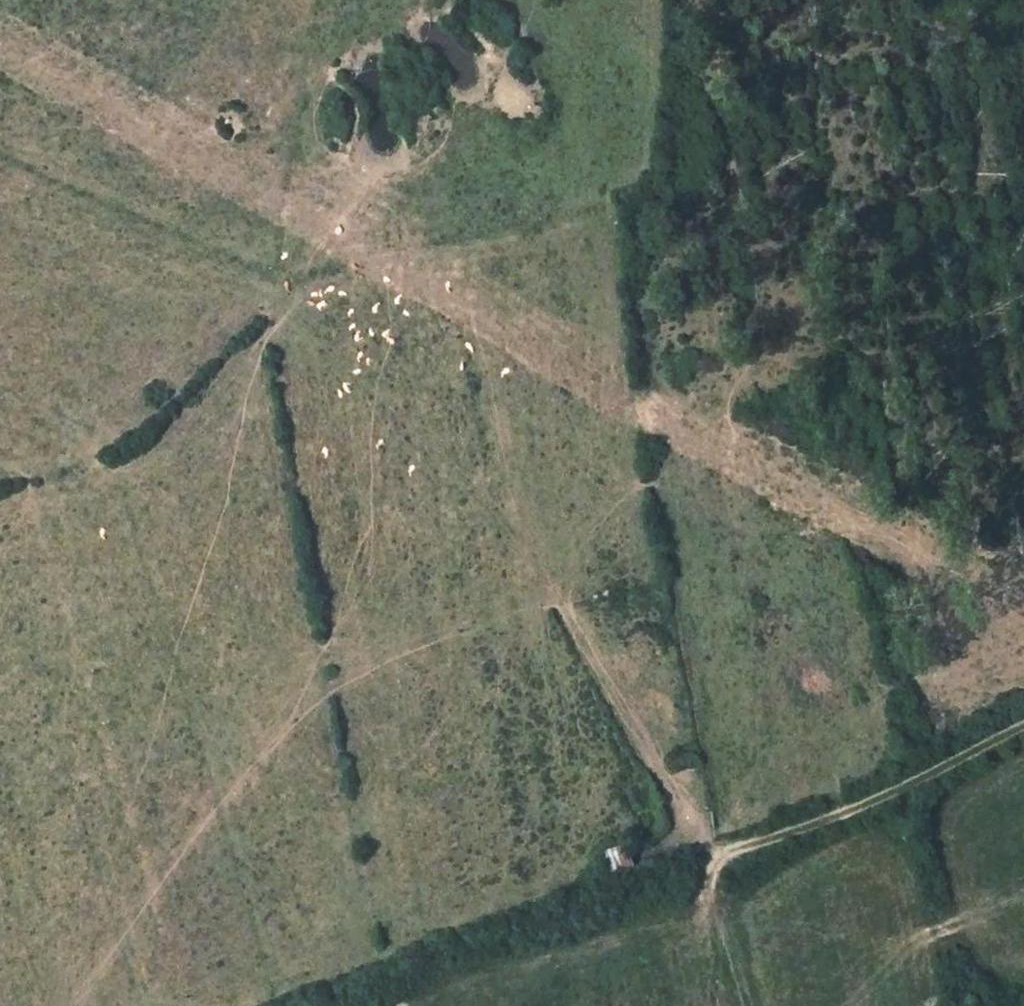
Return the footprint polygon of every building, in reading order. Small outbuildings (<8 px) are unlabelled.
[(626,845),(598,855),(607,880),(634,870),(626,845)]
